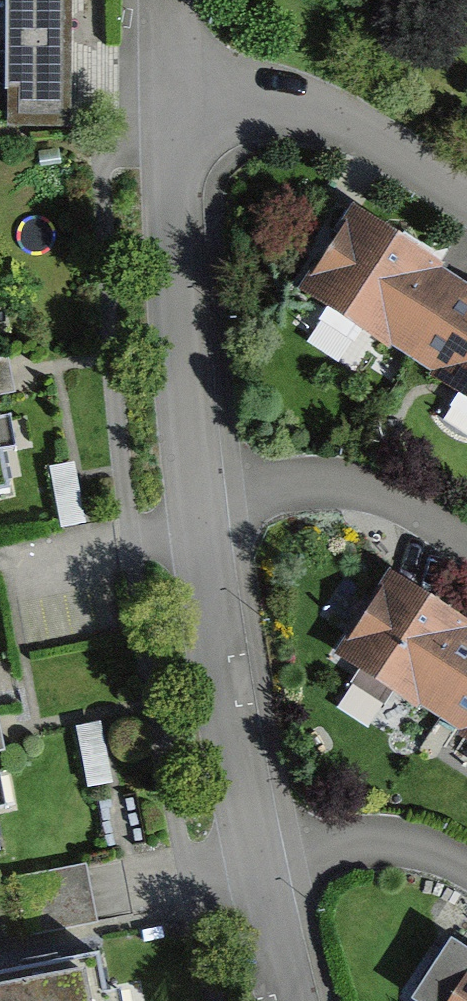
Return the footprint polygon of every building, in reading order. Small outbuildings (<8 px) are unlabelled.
[(74,159),(70,0),(0,0),(0,161),(74,159)] [(456,66),(466,73),(466,50),(456,66)] [(345,240),(280,339),(466,461),(466,319),(345,240)] [(371,603),(316,689),(466,785),(466,664),(371,603)] [(0,885),(0,944),(97,925),(91,897),(85,868),(0,885)] [(435,972),(416,1000),(466,1000),(466,993),(435,972)] [(89,977),(0,994),(0,1000),(94,1000),(89,977)]
